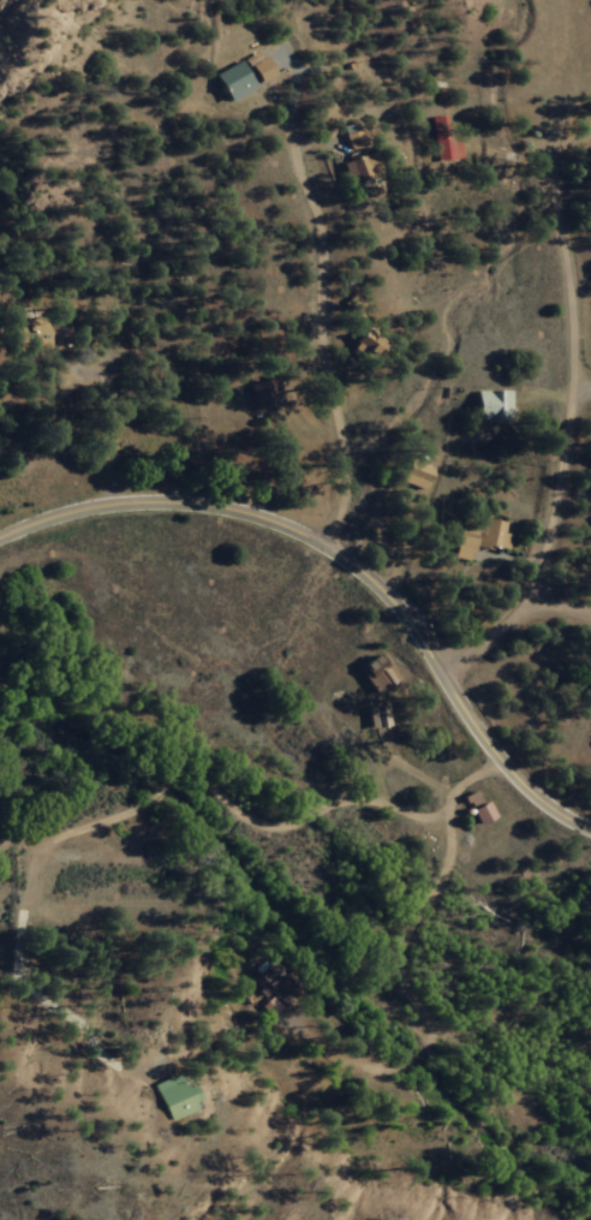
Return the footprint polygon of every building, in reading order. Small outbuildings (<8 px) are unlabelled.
[(211,74),(223,102),(271,82),(259,54),(211,74)] [(431,120),(431,163),(444,163),(444,120),(431,120)] [(374,182),(375,159),(348,158),(348,181),(374,182)] [(267,409),(265,400),(278,397),(274,381),(247,387),(252,412),(267,409)] [(508,393),(474,393),(474,422),(508,422),(508,393)] [(506,522),(480,521),(479,537),(458,536),(457,549),(504,552),(506,522)] [(357,668),(371,696),(393,685),(379,656),(357,668)] [(250,978),(263,996),(274,987),(261,970),(250,978)] [(194,1108),(171,1077),(150,1093),(173,1124),(194,1108)]
